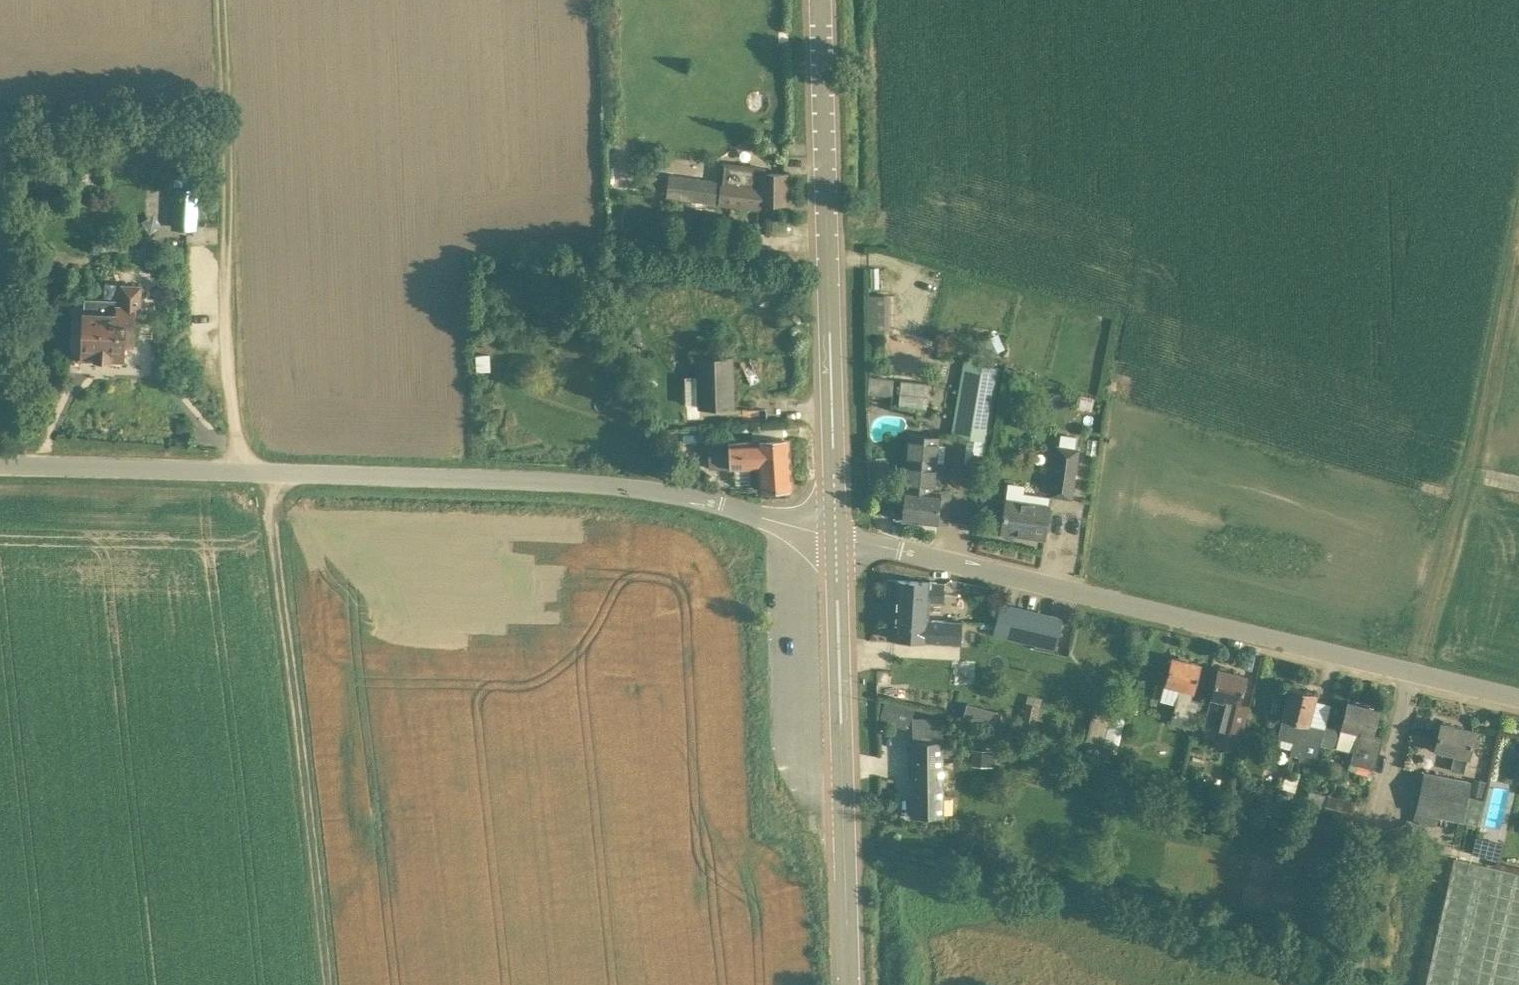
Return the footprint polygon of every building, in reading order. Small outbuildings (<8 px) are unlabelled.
[(787,173),(764,173),(764,168),(722,163),(719,182),(669,176),(667,196),(721,203),(721,204),(761,208),(761,203),(787,203),(787,173)] [(644,186),(655,188),(657,176),(647,174),(644,186)] [(175,188),(175,205),(174,225),(195,226),(196,189),(175,188)] [(81,328),(84,328),(83,358),(124,359),(125,335),(132,335),(132,341),(133,341),(134,312),(140,312),(141,285),(123,285),(124,270),(110,270),(109,294),(121,294),(121,297),(86,295),(85,316),(81,316),(81,328)] [(868,330),(888,330),(889,293),(869,292),(868,330)] [(480,296),(480,308),(488,308),(488,296),(480,296)] [(985,339),(992,354),(1006,348),(999,332),(985,339)] [(490,354),(475,354),(476,371),(490,371),(490,354)] [(985,465),(988,441),(1000,368),(994,367),(995,359),(970,355),(969,363),(964,362),(951,434),(968,436),(964,462),(985,465)] [(700,406),(701,406),(733,405),(731,357),(698,358),(698,377),(700,404),(700,406)] [(876,394),(877,377),(870,376),(868,393),(876,394)] [(902,378),(899,405),(927,407),(930,381),(902,378)] [(700,406),(700,404),(686,404),(687,419),(701,418),(701,406),(700,406)] [(946,444),(936,443),(937,436),(910,433),(902,520),(938,523),(938,519),(948,520),(952,488),(941,487),(944,462),(946,444)] [(788,439),(708,442),(709,467),(751,466),(751,482),(761,482),(761,489),(786,488),(791,481),(788,439)] [(1071,498),(1078,447),(1057,444),(1049,495),(1051,495),(1071,498)] [(1045,538),(1050,504),(1022,501),(1025,484),(1008,482),(1006,499),(1001,531),(1004,532),(1004,533),(1007,537),(1012,538),(1016,535),(1016,533),(1045,538)] [(927,619),(929,600),(943,600),(944,583),(930,582),(930,581),(898,579),(897,602),(913,603),(911,625),(922,625),(922,627),(927,627),(927,631),(941,632),(941,629),(948,629),(948,631),(951,632),(951,620),(927,619)] [(897,602),(894,638),(961,641),(962,621),(951,620),(951,632),(948,631),(948,629),(941,629),(941,632),(927,631),(927,627),(922,627),(922,625),(911,625),(913,603),(897,602)] [(1001,603),(994,634),(1056,649),(1063,617),(1001,603)] [(1170,723),(1194,729),(1201,700),(1191,697),(1193,691),(1201,663),(1188,660),(1188,657),(1179,655),(1178,657),(1172,656),(1161,697),(1176,701),(1170,723)] [(1246,675),(1218,667),(1211,696),(1204,723),(1215,725),(1211,739),(1237,746),(1245,716),(1235,713),(1238,703),(1239,703),(1246,675)] [(1291,685),(1277,735),(1293,739),(1289,755),(1315,763),(1319,744),(1324,728),(1308,723),(1317,693),(1291,685)] [(1350,762),(1356,764),(1375,769),(1383,737),(1372,734),(1379,708),(1348,700),(1342,726),(1343,726),(1338,745),(1354,749),(1350,762)] [(1026,702),(1021,719),(1036,722),(1040,705),(1026,702)] [(913,816),(943,816),(942,717),(912,717),(913,816)] [(1341,728),(1341,726),(1326,722),(1325,728),(1324,728),(1319,744),(1332,748),(1336,747),(1341,728)] [(1435,748),(1452,752),(1449,769),(1463,772),(1466,756),(1469,757),(1475,730),(1441,723),(1435,748)] [(1412,732),(1410,738),(1430,743),(1432,737),(1412,732)] [(1074,749),(1077,737),(1062,733),(1059,745),(1074,749)] [(977,749),(977,764),(994,765),(995,750),(977,749)] [(1462,820),(1471,781),(1424,771),(1415,810),(1462,820)] [(1286,773),(1278,801),(1292,804),(1299,777),(1286,773)] [(1475,776),(1471,794),(1484,797),(1488,779),(1475,776)] [(1263,781),(1258,798),(1271,801),(1275,784),(1263,781)] [(1355,801),(1335,796),(1307,789),(1302,807),(1322,812),(1322,813),(1350,821),(1355,801)] [(1259,808),(1256,816),(1262,818),(1265,811),(1259,808)] [(1478,836),(1473,852),(1491,856),(1495,840),(1478,836)] [(953,853),(950,862),(959,864),(961,855),(953,853)] [(1454,858),(1425,984),(1518,984),(1518,872),(1454,858)]
